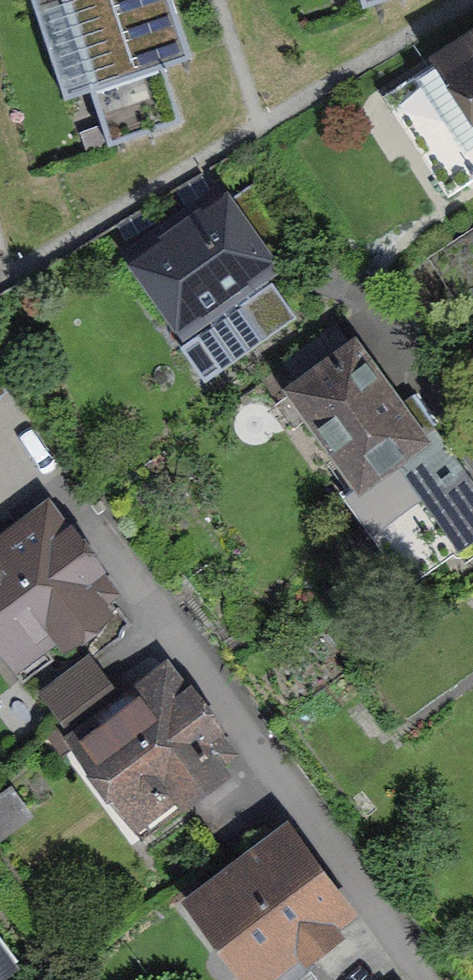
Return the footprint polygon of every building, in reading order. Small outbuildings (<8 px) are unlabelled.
[(69,94),(96,86),(115,153),(190,129),(172,70),(190,60),(172,0),(42,0),(69,94)] [(369,9),(398,0),(367,0),(369,9)] [(427,84),(472,157),(472,55),(427,84)] [(241,198),(135,269),(182,339),(288,267),(241,198)] [(360,347),(283,401),(354,503),(432,449),(360,347)] [(0,542),(0,643),(29,680),(130,602),(52,502),(0,542)] [(62,716),(116,676),(101,657),(48,697),(62,716)] [(116,676),(62,716),(150,831),(249,756),(179,664),(133,698),(116,676)] [(192,899),(255,979),(273,979),(368,912),(295,823),(192,899)] [(25,970),(0,937),(0,979),(11,979),(25,970)]
